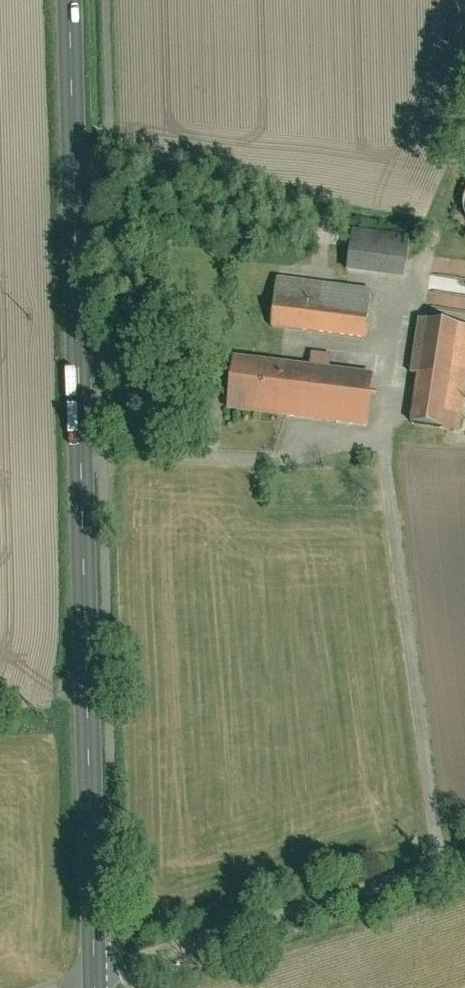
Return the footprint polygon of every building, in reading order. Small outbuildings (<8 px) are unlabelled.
[(410,234),(351,227),(346,270),(404,277),(410,234)] [(372,288),(277,275),(271,326),(366,339),(372,288)] [(418,317),(410,372),(417,373),(409,421),(461,429),(464,402),(464,325),(418,317)] [(310,363),(233,354),(226,409),(367,426),(374,372),(330,366),(331,353),(311,350),(310,363)]
